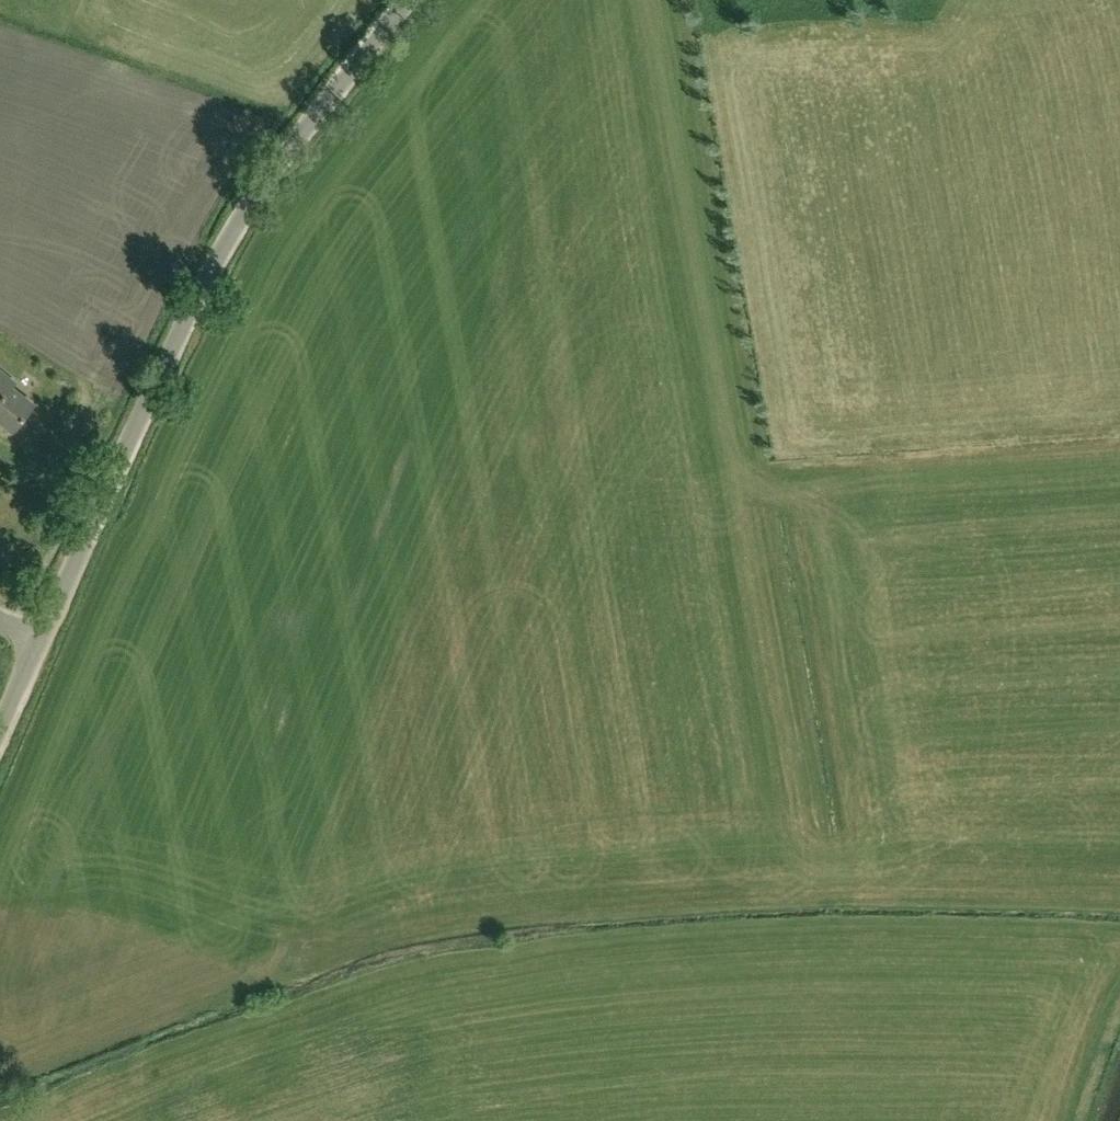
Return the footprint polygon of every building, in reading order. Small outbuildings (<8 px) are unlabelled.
[(15,432),(35,405),(13,387),(17,383),(0,370),(0,420),(15,432)]
